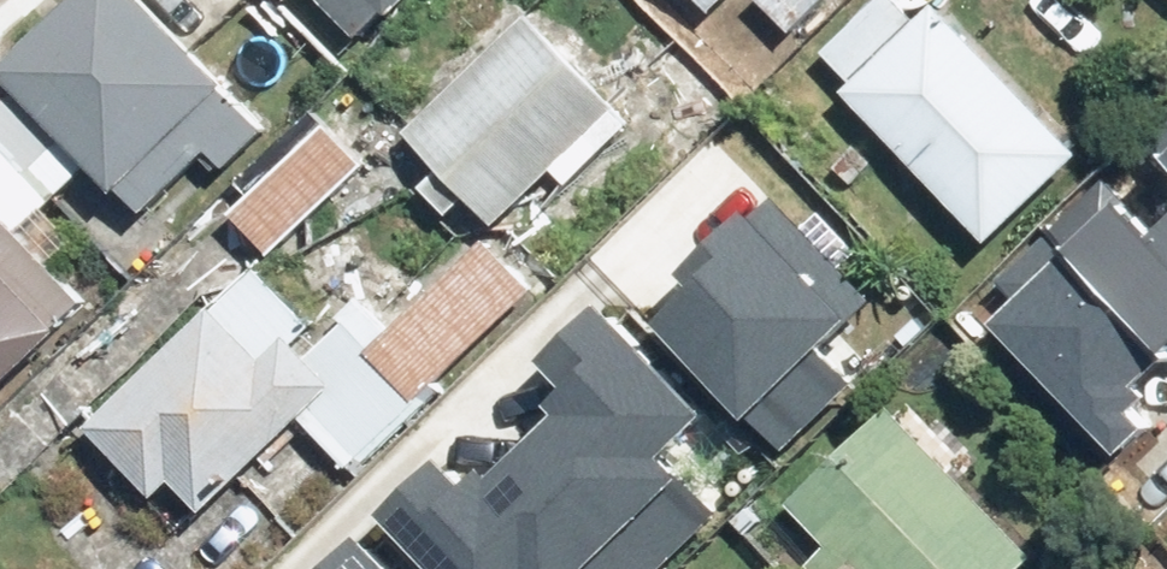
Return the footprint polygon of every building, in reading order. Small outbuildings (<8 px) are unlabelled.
[(151,0),(80,0),(6,74),(20,87),(0,108),(0,189),(36,225),(60,202),(140,281),(179,242),(151,215),(214,152),(231,168),(276,123),(151,0)] [(369,36),(406,0),(334,0),(369,36)] [(798,28),(825,0),(768,0),(798,28)] [(855,97),(986,233),(1084,140),(952,4),(855,97)] [(505,221),(622,109),(535,19),(418,131),(505,221)] [(271,257),(367,165),(330,126),(233,218),(271,257)] [(1066,221),(1166,322),(1166,218),(1162,222),(1116,176),(1066,221)] [(723,260),(672,314),(795,428),(851,368),(820,340),(877,280),(773,184),(712,249),(723,260)] [(100,312),(0,199),(0,400),(100,312)] [(1012,303),(1134,425),(1157,403),(1137,383),(1166,352),(1166,322),(1066,221),(1012,275),(1027,289),(1012,303)] [(445,375),(533,291),(488,246),(401,330),(369,297),(329,335),(269,273),(96,439),(161,505),(180,488),(204,513),(310,411),(361,464),(449,379),(445,375)] [(734,405),(627,293),(574,343),(593,364),(578,378),(592,393),(545,439),(660,560),(745,482),(701,436),(734,405)] [(889,401),(747,538),(777,568),(1046,568),(1049,566),(889,401)] [(392,514),(445,568),(651,568),(660,560),(545,439),(495,485),(481,470),(466,484),(446,463),(392,514)] [(383,529),(340,568),(421,568),(383,529)]
